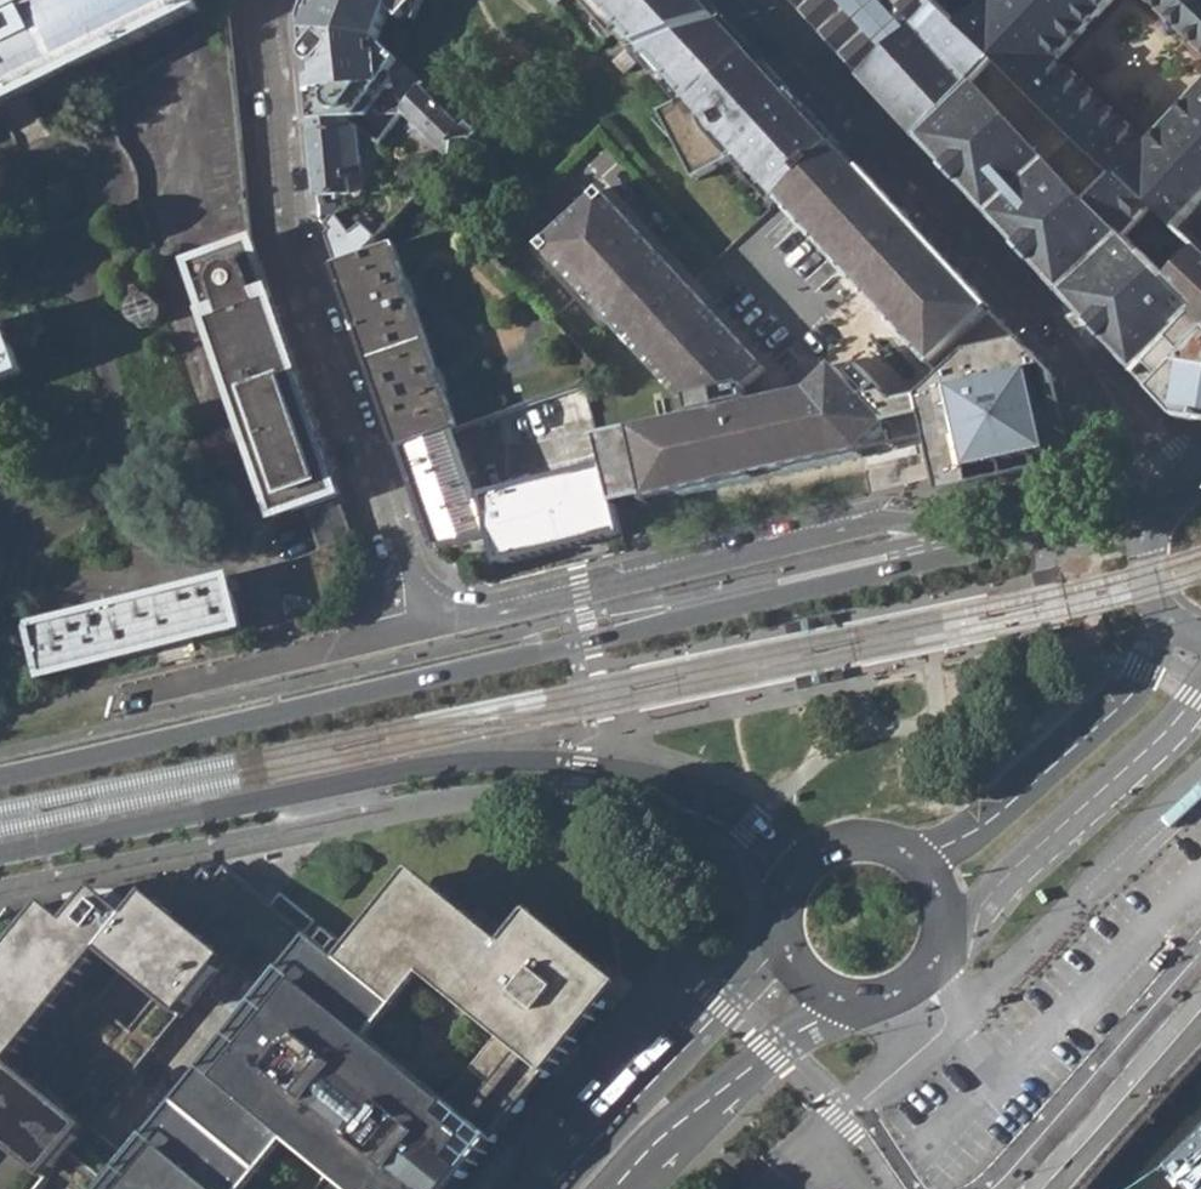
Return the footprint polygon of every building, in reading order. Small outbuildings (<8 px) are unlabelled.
[(203,9),(198,0),(46,0),(0,22),(0,108),(203,9)] [(311,120),(334,119),(356,125),(399,66),(378,49),(319,0),(309,0),(302,17),(305,58),(307,61),(310,64),(313,66),(319,66),(319,77),(307,77),(311,120)] [(378,49),(390,17),(400,24),(421,0),(319,0),(378,49)] [(710,0),(545,0),(572,29),(565,36),(601,73),(612,64),(617,68),(628,58),(677,111),(665,117),(698,183),(729,168),(769,210),(780,200),(838,146),(841,143),(710,0)] [(920,142),(994,68),(960,33),(942,15),(926,0),(789,0),(920,142)] [(960,33),(994,68),(920,142),(1133,376),(1193,313),(1139,263),(1142,259),(1119,236),(1145,210),(1166,233),(1173,228),(1200,197),(1200,86),(1141,149),(1053,64),(1115,0),(992,0),(960,33)] [(942,15),(957,0),(926,0),(942,15)] [(1163,31),(1200,66),(1200,0),(1131,0),(1163,31)] [(418,91),(401,116),(453,165),(473,146),(418,91)] [(311,120),(318,195),(348,192),(343,129),(335,129),(334,119),(311,120)] [(838,146),(780,200),(790,211),(803,226),(863,174),(848,157),(838,146)] [(863,174),(803,226),(842,269),(902,211),(866,170),(863,174)] [(679,499),(859,461),(905,420),(865,373),(855,381),(872,400),(866,405),(835,371),(809,396),(749,407),(738,410),(734,392),(746,391),(768,370),(601,190),(539,247),(682,402),(689,401),(694,420),(596,441),(604,469),(615,508),(678,495),(679,499)] [(902,211),(842,269),(933,368),(995,313),(970,284),(966,286),(918,234),(920,230),(902,211)] [(464,222),(336,266),(399,448),(450,430),(581,385),(601,370),(484,250),(484,244),(464,222)] [(185,262),(272,518),(303,509),(319,549),(353,538),(252,238),(185,262)] [(1133,376),(1174,420),(1200,428),(1200,258),(1194,252),(1165,281),(1142,259),(1139,263),(1193,313),(1133,376)] [(116,271),(128,306),(127,316),(130,322),(134,326),(140,329),(147,329),(153,327),(159,323),(162,316),(162,310),(160,304),(157,299),(152,295),(142,264),(116,271)] [(22,373),(0,320),(0,381),(22,373)] [(972,357),(922,401),(939,502),(1007,488),(1004,467),(1035,460),(1032,444),(1046,441),(1039,408),(1057,404),(1052,374),(1025,345),(972,357)] [(620,533),(615,508),(604,469),(476,500),(450,430),(399,448),(435,552),(492,540),(499,564),(620,533)] [(230,580),(32,630),(44,681),(244,631),(230,580)] [(1041,687),(1034,692),(1040,699),(1047,694),(1041,687)] [(51,1187),(53,1188),(108,1188),(285,973),(273,963),(299,933),(219,864),(205,878),(194,868),(181,881),(169,873),(162,886),(151,879),(118,916),(102,902),(92,900),(70,922),(52,906),(0,968),(0,1188),(50,1188),(51,1187)] [(324,933),(315,945),(319,949),(521,1111),(602,1008),(591,1000),(578,990),(593,970),(522,913),(499,944),(429,892),(411,911),(388,892),(341,946),(324,933)] [(507,1128),(521,1111),(319,949),(315,945),(311,941),(285,973),(108,1188),(458,1188),(507,1128)]
